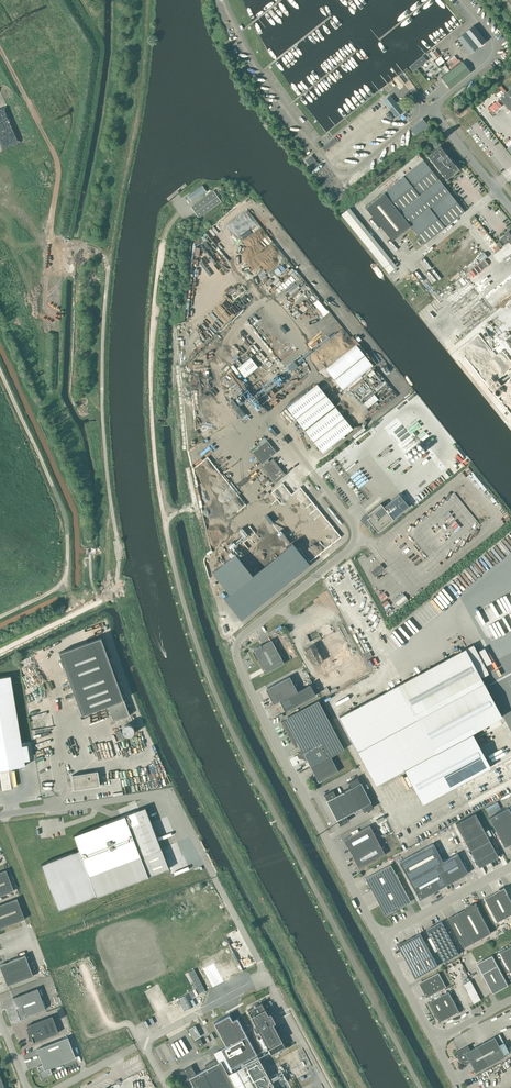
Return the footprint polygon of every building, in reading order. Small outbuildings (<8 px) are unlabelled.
[(465,32),(458,38),(470,54),(478,47),(486,41),(473,26),(465,32)] [(412,73),(428,60),(423,55),(407,68),(412,73)] [(435,59),(439,64),(444,60),(440,55),(435,59)] [(462,61),(442,78),(450,89),(471,72),(462,61)] [(444,69),(438,74),(440,77),(446,73),(444,69)] [(500,97),(510,110),(510,89),(500,97)] [(396,117),(403,111),(391,96),(384,101),(396,117)] [(419,121),(410,129),(415,135),(428,125),(426,123),(424,120),(422,118),(419,121)] [(337,142),(334,137),(328,142),(329,144),(323,149),(326,152),(338,143),(337,142)] [(428,156),(446,180),(459,169),(440,146),(428,156)] [(312,155),(309,157),(316,166),(318,164),(312,155)] [(309,157),(305,160),(312,169),(316,166),(309,157)] [(392,241),(410,226),(425,244),(465,212),(423,160),(383,192),(384,193),(365,207),(392,241)] [(206,191),(202,185),(188,195),(192,201),(206,191)] [(213,191),(191,207),(199,217),(221,202),(213,191)] [(341,214),(388,273),(396,267),(349,208),(341,214)] [(257,231),(271,253),(276,249),(267,235),(262,228),(260,228),(260,227),(249,211),(246,211),(239,216),(240,217),(243,217),(243,220),(246,220),(248,222),(249,222),(250,228),(252,227),(253,227),(251,224),(255,223),(257,226),(257,231)] [(510,253),(510,234),(509,231),(501,238),(505,244),(509,241),(509,242),(494,255),(500,262),(510,253)] [(191,259),(199,259),(199,256),(202,256),(202,251),(191,251),(191,259)] [(484,253),(479,257),(482,261),(488,257),(484,253)] [(322,338),(330,331),(327,327),(318,334),(322,338)] [(341,393),(372,368),(355,346),(324,371),(341,393)] [(258,367),(251,357),(238,367),(245,377),(258,367)] [(293,377),(288,381),(292,387),(298,383),(293,377)] [(494,395),(503,389),(499,384),(496,386),(492,380),(488,383),(489,385),(490,384),(494,389),(491,391),(494,395)] [(385,384),(375,394),(385,403),(387,401),(389,402),(393,397),(392,396),(393,395),(395,393),(385,384)] [(320,456),(352,433),(318,387),(287,409),(320,456)] [(244,414),(238,407),(233,400),(230,402),(235,409),(235,410),(241,417),(244,414)] [(268,407),(266,409),(277,417),(278,415),(268,407)] [(212,416),(222,431),(231,425),(220,411),(212,416)] [(212,435),(205,439),(208,443),(215,439),(212,435)] [(261,468),(274,484),(286,475),(273,458),(269,461),(268,459),(276,452),(267,440),(252,452),(262,464),(263,463),(265,465),(261,468)] [(381,504),(368,514),(370,517),(367,519),(378,532),(394,519),(393,519),(409,507),(399,494),(383,507),(381,504)] [(263,505),(258,509),(263,515),(268,511),(263,505)] [(271,527),(276,524),(270,512),(264,515),(271,527)] [(371,572),(374,576),(383,569),(380,564),(371,572)] [(406,603),(409,601),(403,593),(394,599),(399,607),(405,602),(406,603)] [(317,660),(325,675),(354,659),(339,630),(310,646),(310,647),(305,649),(308,654),(306,655),(307,658),(309,657),(312,662),(317,660)] [(82,715),(108,705),(114,721),(129,715),(124,700),(124,699),(101,637),(59,652),(82,715)] [(257,659),(265,674),(284,663),(271,640),(261,645),(253,649),(254,650),(253,652),(252,652),(256,660),(257,659)] [(473,645),(339,717),(357,751),(375,784),(404,768),(422,802),(490,765),(472,732),(502,715),(484,683),(481,678),(489,674),(473,645)] [(484,648),(477,652),(485,666),(492,662),(484,648)] [(368,666),(349,676),(353,683),(372,673),(368,666)] [(0,677),(0,770),(25,766),(10,676),(0,677)] [(280,700),(297,691),(289,676),(268,688),(276,703),(280,700)] [(310,684),(297,691),(280,700),(285,711),(316,695),(310,684)] [(312,747),(323,741),(331,756),(344,749),(318,700),(287,716),(288,718),(281,722),(288,734),(288,733),(289,736),(295,748),(309,740),(312,747)] [(129,724),(128,724),(127,724),(126,724),(125,725),(124,725),(124,726),(123,726),(123,727),(122,729),(122,730),(122,731),(122,732),(123,733),(124,734),(125,735),(126,735),(127,736),(128,736),(129,736),(131,736),(132,735),(133,734),(134,733),(134,732),(134,731),(134,730),(134,728),(133,727),(132,725),(131,725),(130,724),(129,724)] [(311,767),(331,756),(323,741),(312,747),(306,751),(305,750),(298,753),(301,759),(307,769),(311,767)] [(338,771),(331,756),(311,767),(315,775),(313,776),(314,777),(312,780),(315,785),(322,781),(321,780),(338,771)] [(82,773),(82,774),(71,775),(74,790),(100,786),(97,771),(92,772),(82,773)] [(333,790),(324,795),(340,825),(349,820),(346,815),(362,807),(364,812),(373,807),(357,777),(348,782),(351,787),(336,795),(333,790)] [(498,803),(486,809),(489,816),(502,810),(498,803)] [(97,896),(169,869),(145,807),(73,835),(79,850),(41,864),(59,909),(96,895),(97,896)] [(508,807),(489,818),(505,847),(510,844),(510,812),(508,807)] [(479,867),(499,857),(475,813),(456,823),(479,867)] [(370,825),(344,839),(351,854),(378,840),(370,825)] [(351,854),(359,868),(385,854),(378,840),(351,854)] [(399,862),(420,899),(468,873),(458,853),(443,861),(433,843),(399,862)] [(397,912),(396,910),(411,902),(391,865),(365,878),(381,908),(380,908),(385,918),(397,912)] [(14,890),(6,870),(0,872),(0,896),(14,890)] [(508,892),(505,887),(501,889),(499,889),(499,890),(494,893),(485,898),(498,921),(510,914),(510,899),(507,893),(508,892)] [(25,919),(17,898),(0,905),(0,928),(25,919)] [(470,904),(470,906),(465,908),(465,909),(449,918),(464,947),(492,932),(479,908),(476,903),(472,905),(470,904)] [(427,929),(445,962),(460,954),(442,921),(427,929)] [(421,932),(398,945),(416,977),(439,965),(421,932)] [(501,952),(510,971),(510,946),(501,952)] [(0,964),(0,966),(7,985),(33,975),(25,955),(0,964)] [(478,963),(483,973),(494,993),(509,985),(493,955),(478,963)] [(427,998),(447,987),(439,972),(419,983),(427,998)] [(465,984),(474,1005),(481,1002),(472,981),(465,984)] [(17,1007),(16,1008),(18,1012),(17,1014),(19,1014),(21,1019),(26,1017),(26,1016),(46,1009),(38,988),(13,998),(17,1007)] [(449,991),(429,1002),(440,1022),(460,1011),(449,991)] [(193,1006),(187,994),(179,998),(186,1010),(193,1006)] [(262,1003),(248,1010),(255,1024),(254,1025),(257,1030),(258,1029),(271,1054),(279,1050),(280,1052),(281,1051),(283,1050),(282,1048),(285,1046),(272,1022),(273,1021),(270,1015),(268,1016),(262,1003)] [(28,1040),(28,1039),(32,1039),(34,1042),(59,1032),(52,1015),(27,1025),(29,1029),(27,1030),(26,1030),(27,1031),(27,1032),(27,1034),(28,1034),(28,1035),(28,1036),(28,1038),(28,1039),(28,1041),(28,1040)] [(229,1015),(214,1023),(226,1046),(221,1049),(231,1069),(257,1055),(237,1018),(233,1020),(229,1015)] [(189,1029),(195,1039),(201,1036),(195,1026),(189,1029)] [(500,1044),(495,1036),(471,1049),(469,1045),(456,1051),(459,1056),(458,1056),(461,1061),(462,1061),(464,1065),(471,1061),(477,1072),(506,1056),(505,1054),(510,1051),(504,1042),(500,1044)] [(76,1057),(68,1037),(37,1049),(43,1064),(38,1066),(42,1078),(52,1073),(50,1068),(76,1057)] [(200,1038),(196,1041),(199,1047),(204,1045),(200,1038)] [(185,1056),(192,1054),(186,1039),(172,1044),(177,1058),(185,1055),(185,1056)] [(258,1057),(242,1066),(254,1087),(275,1087),(272,1083),(274,1082),(271,1076),(269,1077),(258,1057)] [(228,1074),(221,1061),(218,1062),(216,1059),(205,1065),(207,1068),(195,1074),(191,1066),(180,1072),(188,1087),(194,1087),(236,1087),(228,1074)] [(242,1066),(228,1074),(236,1087),(254,1087),(242,1066)]
